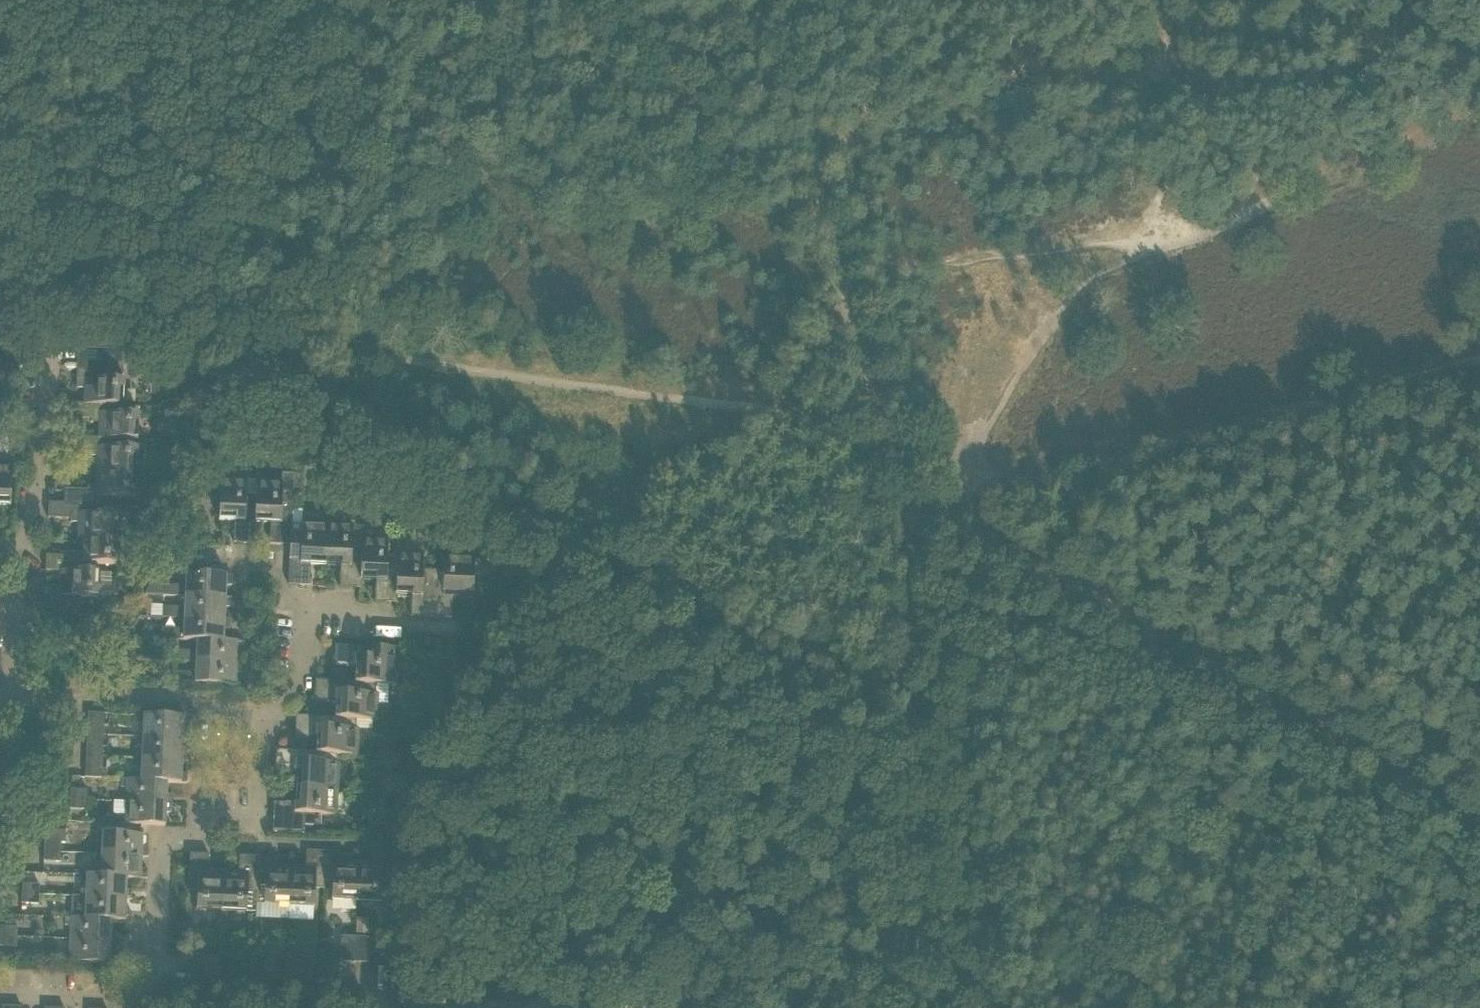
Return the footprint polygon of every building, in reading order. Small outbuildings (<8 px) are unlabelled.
[(121,405),(121,406),(123,406),(124,380),(106,380),(107,349),(78,348),(76,388),(85,389),(84,403),(84,404),(121,405)] [(84,404),(84,403),(69,403),(68,418),(90,419),(90,423),(99,423),(99,438),(119,439),(119,440),(137,441),(138,415),(120,414),(121,406),(121,405),(84,404)] [(99,438),(67,436),(67,451),(89,453),(89,456),(98,457),(97,472),(136,473),(137,441),(119,440),(119,439),(99,438)] [(296,444),(295,459),(303,459),(305,459),(305,444),(296,444)] [(10,505),(12,467),(0,466),(0,505),(10,505)] [(65,489),(64,503),(64,504),(100,505),(100,506),(116,507),(116,498),(135,499),(136,473),(97,472),(97,487),(87,486),(87,490),(65,489)] [(256,480),(256,496),(255,522),(270,523),(269,544),(290,545),(291,524),(292,524),(293,497),(293,474),(283,474),(282,481),(256,480)] [(256,496),(246,495),(247,480),(220,478),(219,520),(234,521),(233,542),(255,543),(255,522),(256,496)] [(64,504),(64,503),(48,503),(48,518),(70,519),(70,522),(79,523),(78,538),(117,540),(118,515),(116,515),(116,507),(100,506),(100,505),(64,504)] [(290,545),(288,585),(309,585),(310,564),(325,565),(327,523),(302,522),(301,525),(292,524),(291,524),(290,545)] [(353,524),(327,523),(325,565),(340,566),(339,587),(361,588),(361,580),(362,541),(362,540),(352,540),(353,524)] [(117,540),(78,538),(78,553),(68,553),(68,556),(46,555),(45,571),(61,571),(97,573),(97,572),(97,564),(115,565),(117,540)] [(362,538),(362,540),(362,541),(361,580),(376,581),(375,601),(396,602),(396,594),(398,555),(397,555),(387,555),(388,539),(362,538)] [(397,553),(397,555),(398,555),(396,594),(411,595),(410,616),(431,617),(433,570),(423,569),(423,554),(397,553)] [(433,570),(431,617),(452,618),(453,597),(473,598),(474,556),(444,555),(444,570),(433,570)] [(61,571),(60,586),(51,585),(50,589),(41,589),(36,578),(23,584),(33,604),(38,604),(51,629),(65,630),(66,605),(79,606),(80,597),(98,598),(99,572),(97,572),(97,573),(61,571)] [(225,598),(225,597),(226,585),(232,585),(232,576),(186,574),(185,588),(180,587),(181,586),(164,585),(163,596),(185,596),(225,598)] [(225,598),(185,596),(184,609),(180,609),(180,607),(163,607),(162,617),(184,618),(224,619),(225,607),(231,607),(231,597),(225,597),(225,598)] [(224,619),(184,618),(183,631),(179,631),(179,629),(162,628),(162,639),(197,640),(223,641),(223,640),(224,628),(230,628),(230,619),(224,619)] [(49,644),(61,645),(62,633),(50,633),(49,644)] [(197,640),(196,653),(192,653),(192,651),(175,650),(174,661),(196,662),(196,661),(236,662),(237,650),(243,651),(243,641),(223,640),(223,641),(197,640)] [(398,647),(335,645),(334,666),(355,667),(355,682),(376,683),(376,684),(396,685),(398,647)] [(196,661),(196,662),(195,675),(191,674),(191,673),(174,672),(173,682),(236,685),(236,672),(242,672),(242,663),(236,662),(196,661)] [(355,682),(315,680),(314,701),(336,702),(335,717),(335,718),(356,718),(356,719),(377,720),(378,694),(375,694),(376,684),(376,683),(355,682)] [(88,713),(87,734),(87,735),(104,736),(104,714),(88,713)] [(137,737),(183,740),(189,740),(189,730),(183,730),(184,717),(138,715),(137,723),(143,724),(143,737),(137,736),(137,737)] [(335,718),(335,717),(296,715),(295,737),(316,738),(315,752),(315,753),(336,754),(357,755),(358,729),(356,729),(356,719),(356,718),(335,718)] [(87,735),(86,757),(103,757),(104,736),(87,735)] [(136,758),(136,759),(182,761),(188,762),(188,752),(182,752),(183,740),(137,737),(136,745),(142,745),(142,758),(136,758)] [(405,756),(414,756),(414,746),(405,746),(405,756)] [(315,753),(315,752),(276,750),(275,772),(296,773),(296,788),(337,790),(339,764),(336,764),(336,754),(315,753)] [(103,757),(86,757),(85,778),(102,778),(103,757)] [(182,761),(136,759),(135,767),(141,767),(141,780),(187,782),(187,774),(181,773),(182,761)] [(187,782),(141,780),(121,779),(120,788),(126,788),(126,802),(172,803),(172,794),(166,794),(167,782),(187,783),(187,782)] [(399,781),(398,792),(411,793),(412,781),(399,781)] [(337,790),(296,788),(295,803),(274,802),(273,823),(320,826),(321,815),(336,815),(337,790)] [(70,799),(87,800),(87,791),(70,790),(70,799)] [(87,800),(70,799),(70,809),(86,810),(87,800)] [(172,803),(126,802),(125,815),(119,815),(119,824),(165,825),(166,812),(172,812),(172,803)] [(44,830),(43,853),(60,853),(61,842),(65,842),(65,831),(44,830)] [(95,855),(141,857),(147,857),(148,847),(142,847),(143,834),(96,832),(96,841),(102,841),(101,853),(95,853),(95,855)] [(291,867),(289,905),(314,907),(315,888),(324,889),(324,881),(325,851),(306,850),(306,868),(291,867)] [(343,852),(325,851),(324,881),(332,881),(331,899),(357,900),(358,862),(343,861),(343,852)] [(60,853),(43,853),(43,861),(60,862),(60,853)] [(221,911),(223,872),(208,871),(209,854),(190,853),(188,891),(197,891),(196,909),(221,911)] [(373,863),(358,862),(357,900),(391,902),(393,854),(374,853),(373,863)] [(81,874),(80,876),(127,878),(146,879),(147,869),(141,869),(141,857),(95,855),(95,862),(101,862),(101,875),(81,874)] [(223,872),(221,911),(255,912),(255,904),(256,894),(257,886),(256,886),(257,856),(239,855),(238,873),(223,872)] [(276,857),(257,856),(256,886),(257,886),(256,894),(255,904),(289,905),(291,867),(275,866),(276,857)] [(80,896),(80,897),(132,899),(132,890),(126,890),(127,878),(80,876),(80,883),(86,883),(86,896),(80,896)] [(22,884),(22,894),(38,895),(39,885),(22,884)] [(38,895),(22,894),(21,903),(38,904),(38,895)] [(132,899),(80,897),(79,904),(85,905),(85,918),(65,917),(65,918),(131,920),(131,912),(125,911),(126,899),(132,900),(132,899)] [(131,920),(65,918),(65,926),(70,926),(70,939),(116,941),(116,932),(110,932),(111,920),(131,921),(131,920)] [(0,936),(16,937),(17,927),(0,927),(0,936)] [(0,936),(0,938),(0,947),(16,947),(16,937),(0,936)] [(354,962),(355,936),(341,936),(339,962),(354,962)] [(355,936),(354,962),(368,963),(369,937),(355,936)] [(116,941),(70,939),(69,953),(63,952),(63,961),(109,964),(110,950),(116,951),(116,941)] [(193,970),(219,971),(219,956),(193,955),(193,970)] [(286,974),(312,975),(312,961),(287,959),(286,974)] [(219,971),(193,970),(192,984),(218,985),(219,971)]
